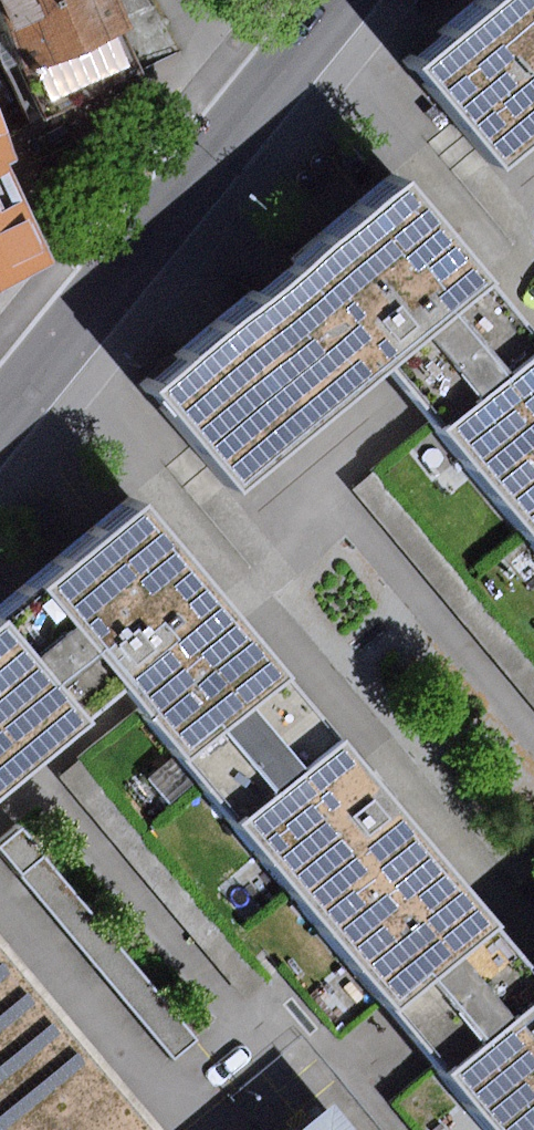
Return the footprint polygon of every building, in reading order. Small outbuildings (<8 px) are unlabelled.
[(18,70),(122,25),(111,0),(0,0),(0,27),(18,70)] [(403,66),(487,166),(533,127),(533,0),(483,0),(403,66)] [(122,25),(18,70),(37,112),(140,68),(122,25)] [(55,267),(10,168),(24,162),(0,107),(0,292),(55,267)] [(412,180),(162,389),(248,490),(398,364),(533,526),(533,325),(412,180)] [(0,610),(0,784),(115,688),(486,1129),(533,1129),(533,979),(132,500),(0,610)] [(0,841),(0,849),(168,1056),(192,1037),(19,825),(0,841)] [(8,961),(0,952),(0,1129),(149,1129),(8,961)] [(324,1116),(308,1129),(336,1129),(324,1116)]
